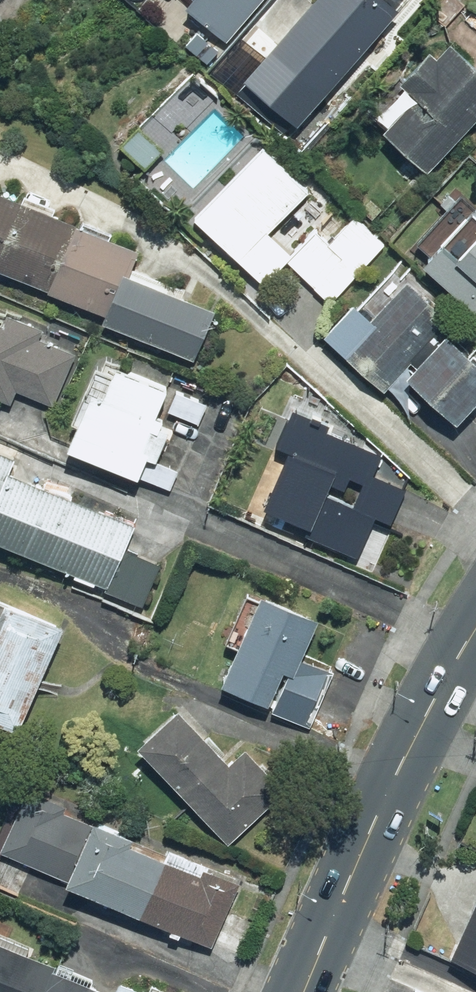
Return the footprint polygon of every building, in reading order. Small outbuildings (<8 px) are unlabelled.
[(189,7),(228,41),(264,0),(194,0),(189,7)] [(273,47),(277,50),(261,67),(288,91),(303,73),(327,94),(402,8),(393,0),(315,0),(273,47)] [(455,40),(440,55),(433,49),(403,81),(419,96),(387,129),(430,169),(475,121),(475,60),(455,40)] [(310,189),(266,142),(198,216),(242,256),(267,231),(310,189)] [(400,243),(475,316),(475,184),(466,175),(400,243)] [(109,313),(127,271),(138,247),(0,186),(0,266),(109,313)] [(332,241),(322,231),(292,262),(332,301),(386,245),(356,216),(332,241)] [(220,311),(127,271),(109,313),(105,321),(198,361),(220,311)] [(449,316),(407,279),(374,315),(359,302),(329,335),(386,386),(449,316)] [(0,311),(0,395),(14,401),(19,390),(56,406),(78,354),(42,339),(45,328),(0,311)] [(450,332),(407,379),(457,424),(475,403),(475,355),(450,332)] [(210,405),(106,362),(71,448),(142,477),(143,476),(173,488),(181,467),(160,458),(171,430),(162,426),(166,416),(161,415),(164,409),(202,425),(210,405)] [(386,454),(291,409),(275,444),(290,451),(266,503),(307,523),(304,530),(357,555),(375,516),(393,524),(410,488),(378,472),(386,454)] [(146,607),(165,565),(128,549),(138,527),(13,470),(18,460),(0,452),(0,541),(146,607)] [(320,619),(245,588),(232,619),(249,626),(224,687),(313,725),(336,670),(304,656),(320,619)] [(9,599),(7,605),(0,602),(0,719),(23,728),(67,624),(9,599)] [(183,707),(141,745),(229,842),(287,790),(248,747),(232,762),(183,707)] [(28,792),(2,849),(212,944),(241,879),(172,848),(168,856),(132,839),(136,830),(96,812),(92,821),(28,792)] [(455,954),(475,962),(475,901),(455,954)] [(120,977),(114,991),(0,939),(0,991),(155,991),(120,977)]
